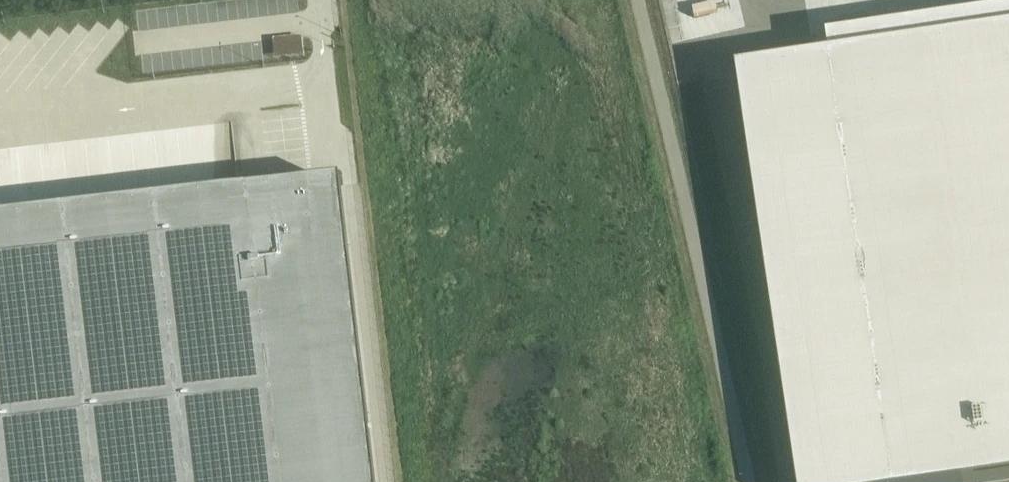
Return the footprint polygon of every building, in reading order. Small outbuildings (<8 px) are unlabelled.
[(735,74),(796,481),(996,481),(1008,480),(1008,13),(826,40),(829,60),(735,74)] [(341,185),(315,188),(316,192),(161,210),(0,229),(0,481),(376,481),(341,185)]
